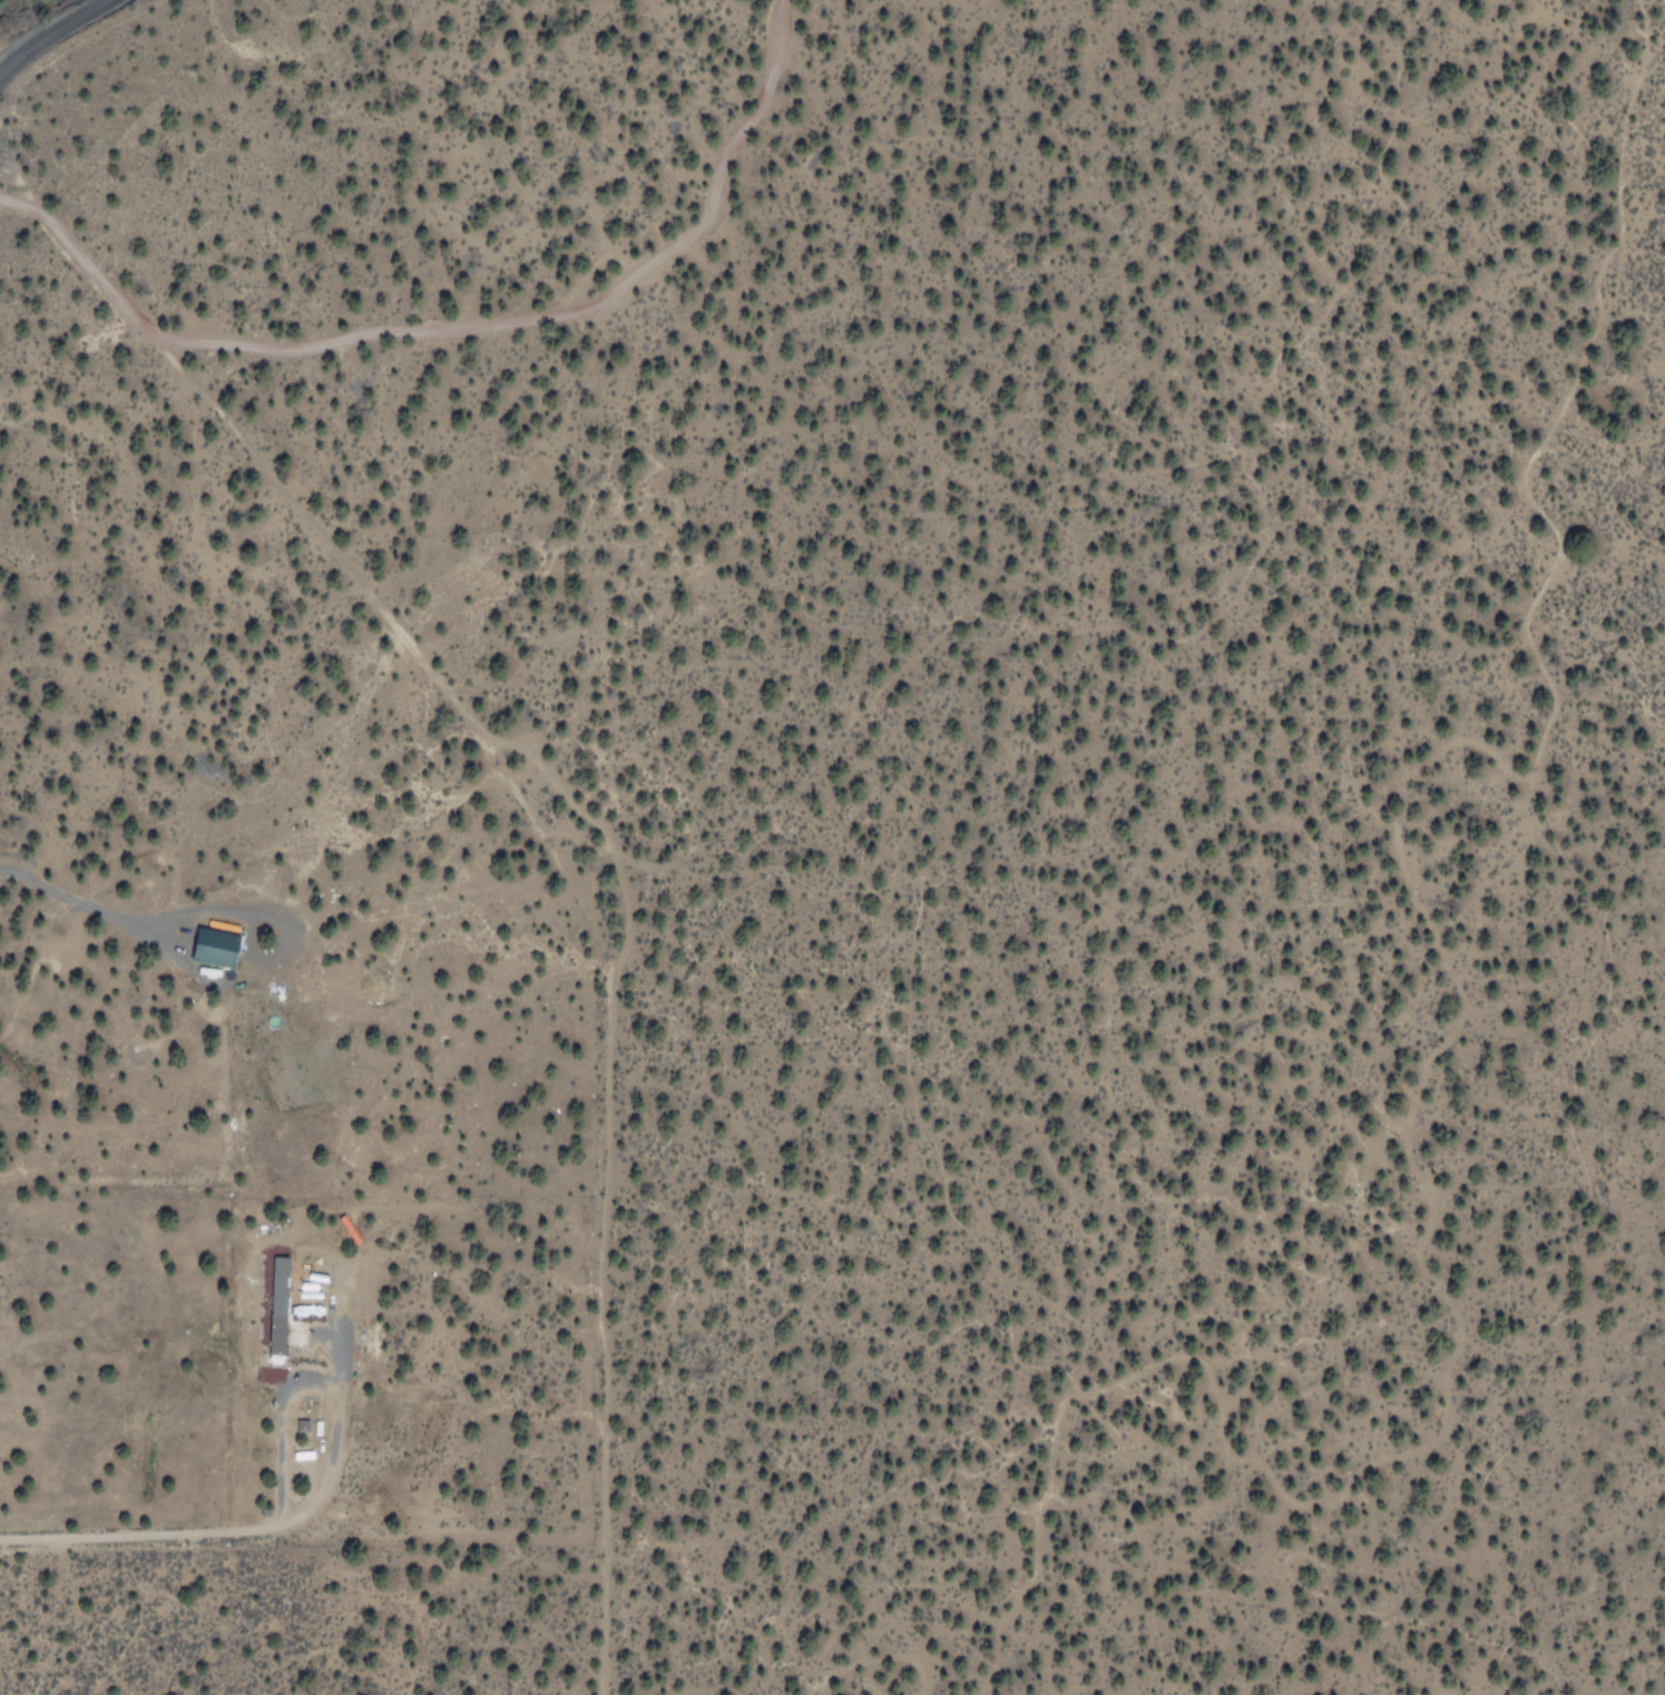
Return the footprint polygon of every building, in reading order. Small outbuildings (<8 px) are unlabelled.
[(239,930),(198,928),(196,962),(238,966),(239,930)] [(270,1360),(285,1360),(285,1342),(303,1343),(304,1322),(290,1322),(291,1299),(316,1300),(317,1262),(301,1262),(301,1268),(291,1268),(291,1256),(272,1255),(270,1360)]
